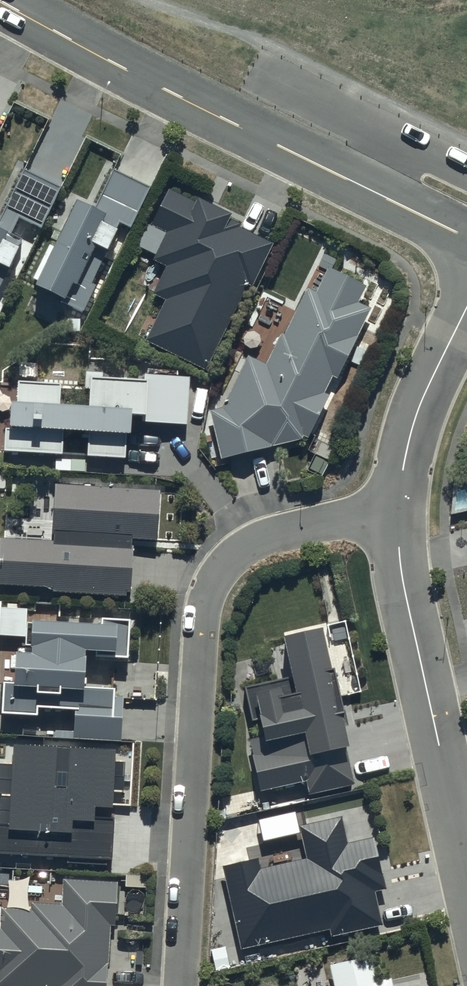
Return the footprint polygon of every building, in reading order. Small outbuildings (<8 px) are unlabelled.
[(20,242),(6,235),(14,219),(36,229),(56,188),(21,170),(0,212),(0,281),(20,242)] [(90,213),(69,203),(28,287),(81,313),(93,288),(87,286),(117,224),(126,228),(145,189),(110,172),(90,213)] [(192,203),(164,190),(148,225),(164,233),(150,262),(163,268),(150,295),(162,301),(143,342),(202,370),(243,284),(249,286),(269,244),(235,229),(237,226),(225,220),(227,215),(194,200),(192,203)] [(219,409),(209,412),(219,459),(298,441),(300,438),(305,440),(307,435),(313,438),(341,379),(336,377),(367,310),(355,304),(363,288),(325,270),(314,293),(304,288),(282,336),(278,334),(264,365),(244,356),(219,409)] [(9,384),(8,406),(1,406),(0,432),(0,452),(62,455),(63,433),(83,434),(82,457),(120,459),(122,419),(136,419),(136,423),(182,425),(184,379),(141,377),(141,383),(95,381),(95,376),(76,375),(76,393),(80,393),(80,409),(58,408),(59,386),(9,384)] [(50,485),(47,542),(0,539),(0,586),(49,588),(49,593),(125,597),(128,537),(153,539),(155,491),(50,485)] [(24,623),(22,655),(8,654),(6,685),(0,685),(0,716),(32,717),(32,710),(69,711),(68,739),(117,741),(119,698),(107,697),(108,689),(77,688),(78,653),(89,654),(88,658),(122,659),(124,622),(95,620),(95,626),(24,623)] [(344,727),(337,698),(358,694),(342,624),(276,639),(288,696),(279,698),(276,682),(240,690),(250,729),(243,731),(250,755),(247,756),(256,792),(300,781),(305,797),(352,785),(342,748),(340,748),(336,729),(344,727)] [(9,745),(7,765),(0,765),(0,854),(64,859),(63,863),(102,866),(102,859),(107,859),(109,821),(88,820),(88,807),(107,808),(108,790),(119,791),(121,763),(110,762),(111,753),(9,745)] [(360,822),(339,826),(337,818),(297,826),(303,860),(258,869),(256,860),(219,868),(236,951),(326,933),(327,937),(378,927),(371,893),(381,891),(371,841),(364,843),(360,822)] [(0,907),(0,985),(103,985),(104,925),(111,925),(113,883),(59,881),(58,904),(30,904),(30,908),(0,907)] [(388,978),(374,981),(369,957),(325,966),(330,985),(389,985),(388,978)]
